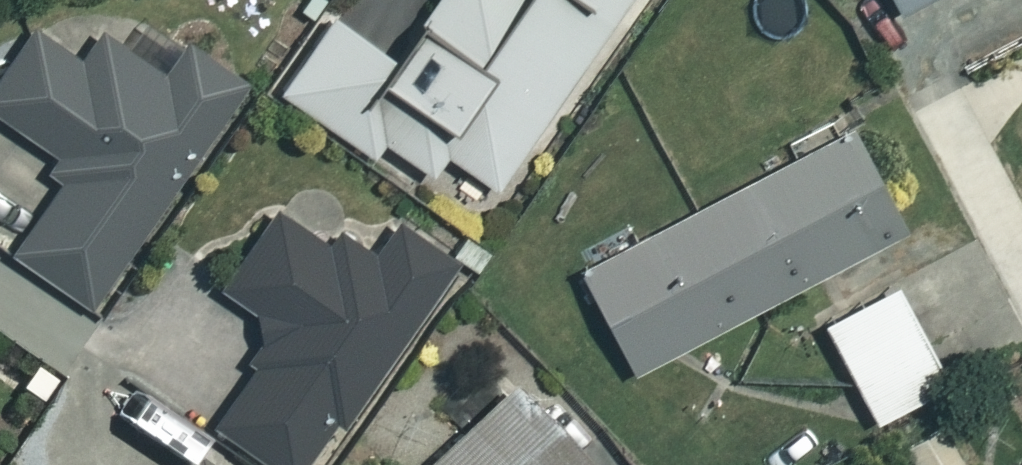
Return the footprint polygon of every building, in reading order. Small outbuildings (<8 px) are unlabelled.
[(386,53),(325,10),(271,86),(365,152),(376,136),(424,170),(439,148),(487,182),(615,0),(423,0),(386,53)] [(51,153),(42,167),(57,178),(8,250),(83,302),(240,76),(183,37),(158,72),(97,29),(75,60),(24,24),(0,58),(0,118),(51,153)] [(893,227),(839,126),(572,269),(626,370),(893,227)] [(269,206),(212,286),(264,322),(243,352),(253,360),(205,427),(259,464),(304,464),(448,262),(392,221),(368,255),(328,227),(318,241),(269,206)] [(936,381),(884,284),(816,320),(868,417),(936,381)] [(490,384),(406,464),(568,464),(490,384)] [(1003,464),(1021,464),(1021,455),(1003,464)]
